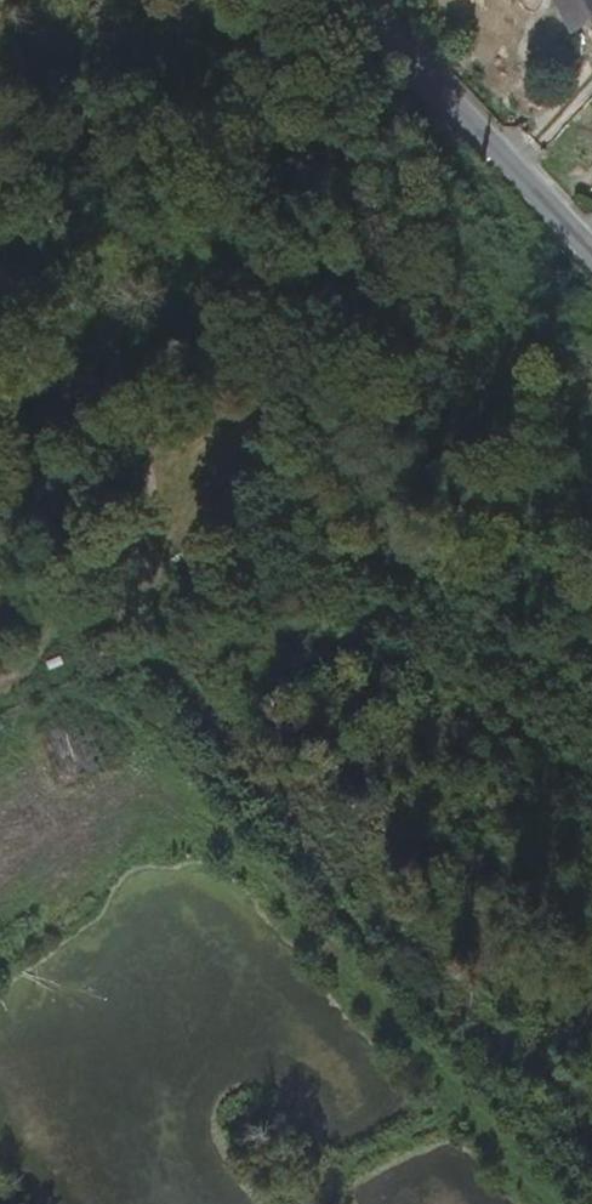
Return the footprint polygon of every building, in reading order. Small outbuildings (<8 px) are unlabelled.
[(570,32),(591,20),(591,0),(553,0),(570,32)]
